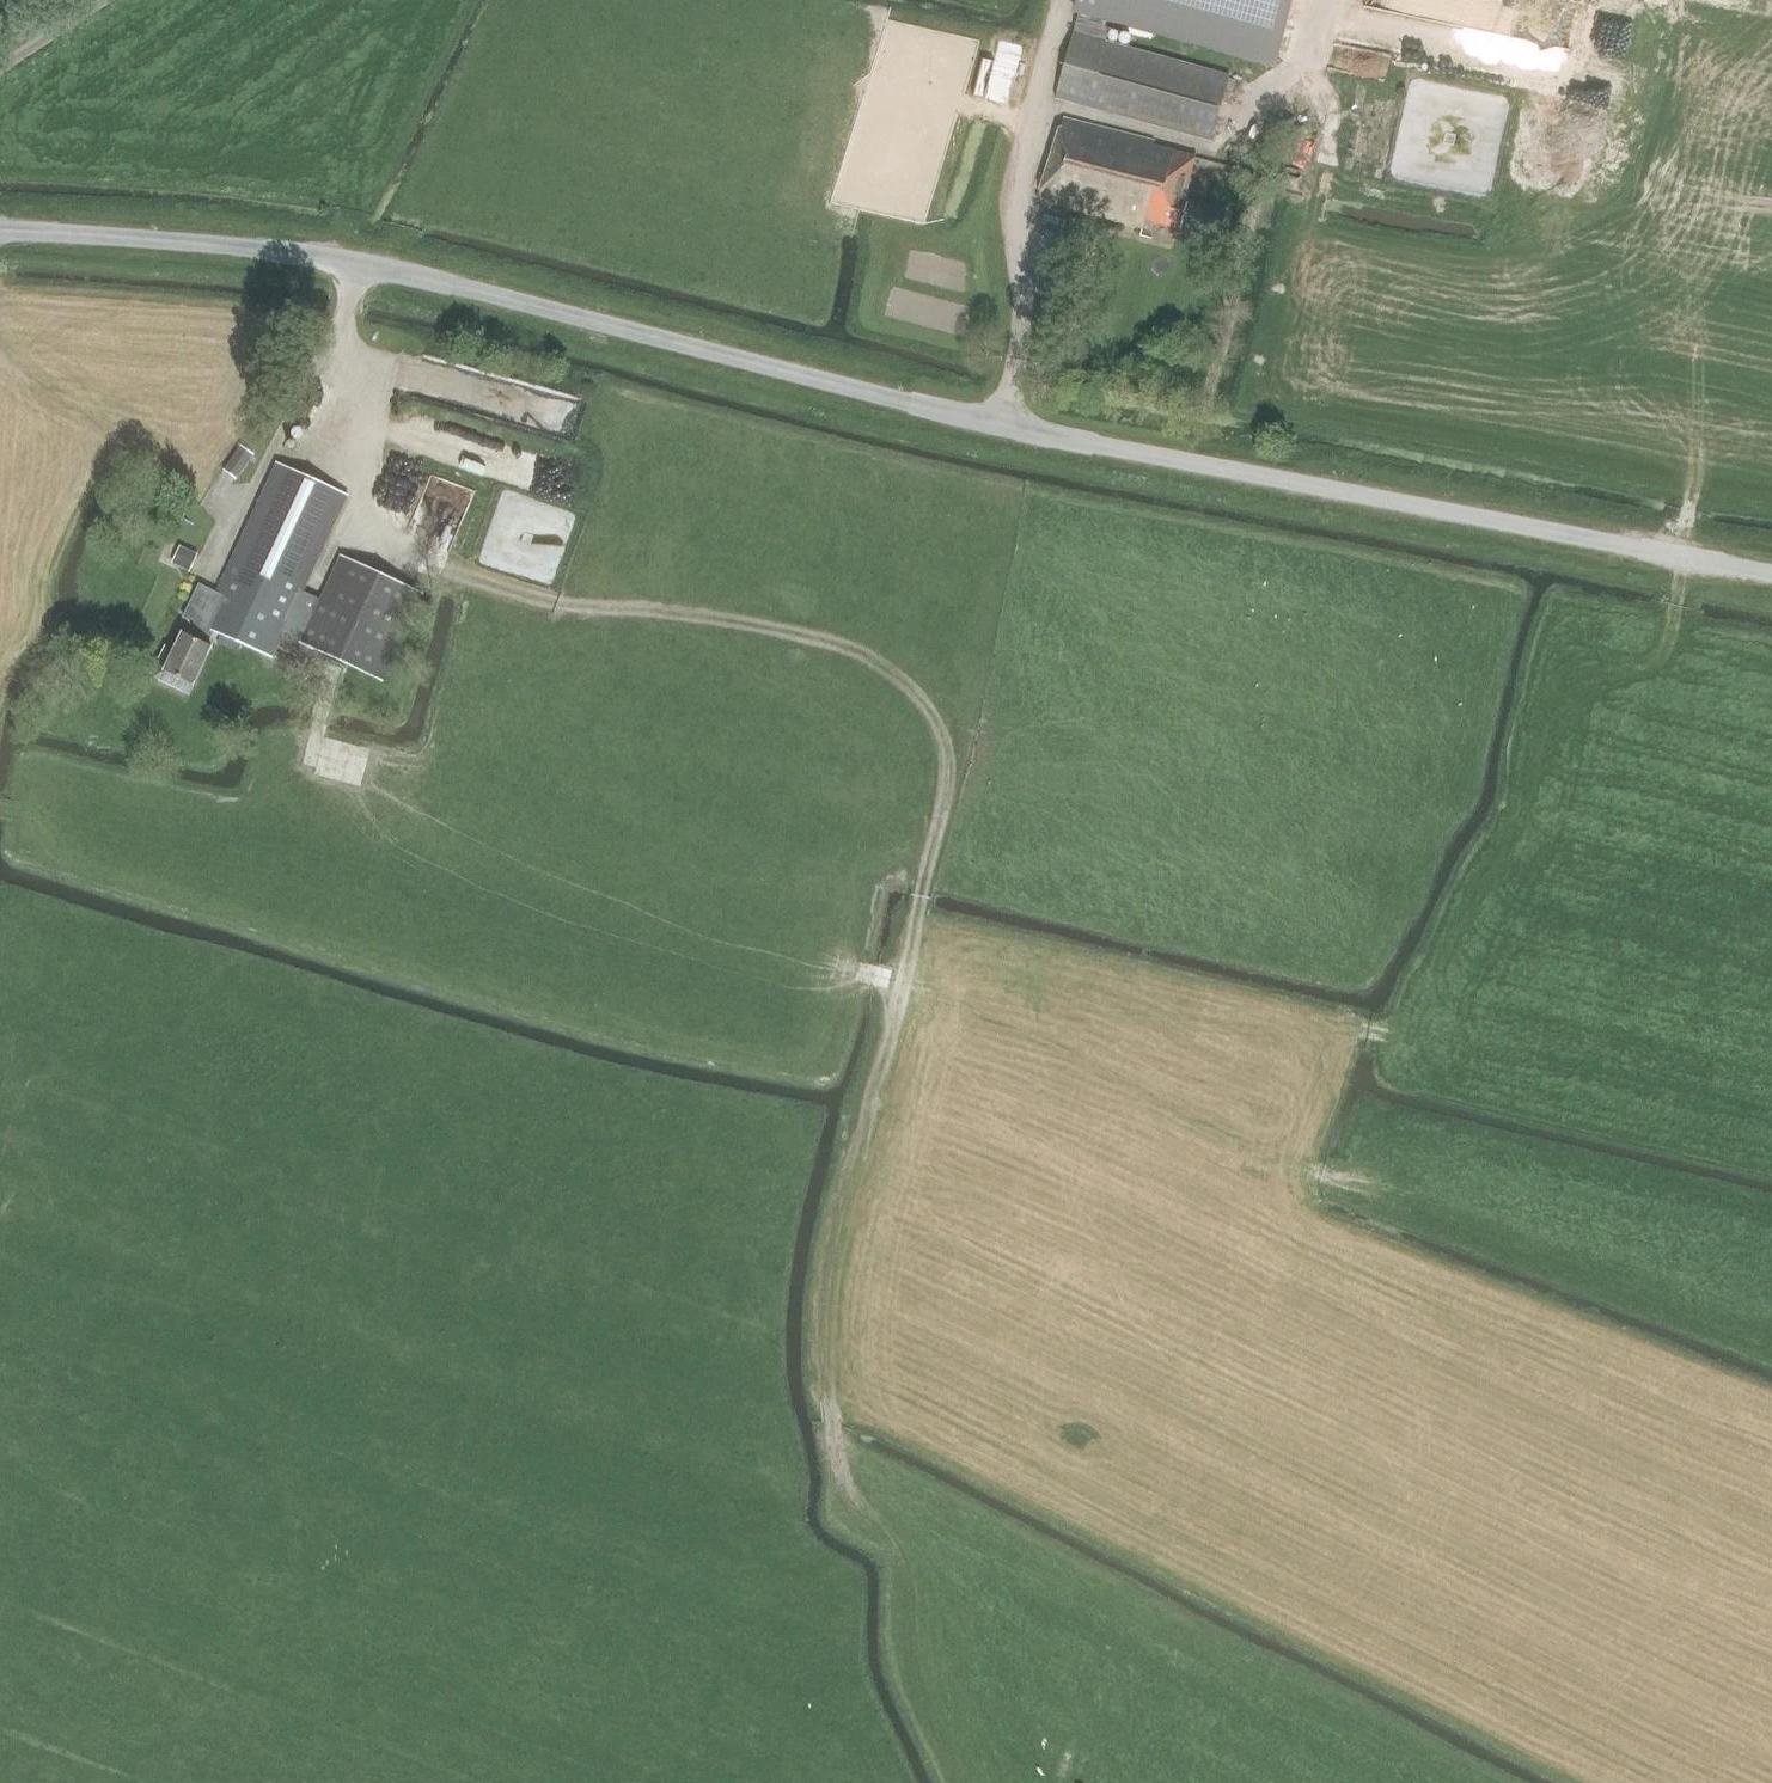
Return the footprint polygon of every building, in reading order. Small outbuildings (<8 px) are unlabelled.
[(1293,0),(1077,0),(1074,9),(1079,10),(1054,98),(1212,142),(1230,77),(1106,42),(1112,19),(1275,65),(1293,0)] [(1136,229),(1137,226),(1143,227),(1145,221),(1220,241),(1226,213),(1183,202),(1195,157),(1153,146),(1154,142),(1064,119),(1039,199),(1124,222),(1123,225),(1136,229)] [(539,470),(543,455),(506,444),(502,459),(539,470)] [(229,456),(233,450),(227,446),(223,452),(229,456)] [(237,480),(250,460),(237,451),(224,471),(237,480)] [(305,592),(348,496),(276,464),(216,593),(199,585),(183,618),(193,623),(187,635),(183,633),(175,651),(166,647),(152,676),(173,686),(175,681),(192,689),(212,646),(199,641),(205,627),(272,658),(283,632),(303,641),(302,645),(389,684),(429,595),(342,556),(322,600),(305,592)] [(189,572),(198,556),(180,547),(171,563),(189,572)]
